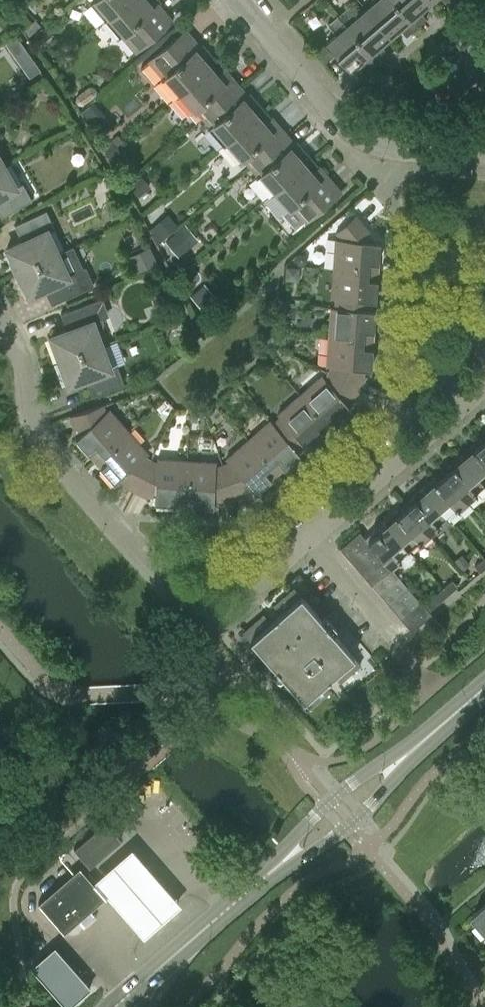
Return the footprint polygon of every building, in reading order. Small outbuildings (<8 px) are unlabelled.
[(90,3),(105,20),(128,0),(93,0),(90,3)] [(105,20),(120,37),(122,34),(136,50),(172,19),(156,0),(128,0),(105,20)] [(417,27),(394,0),(375,0),(366,7),(373,15),(391,35),(400,27),(407,35),(417,27)] [(417,27),(427,18),(420,10),(430,1),(428,0),(394,0),(417,27)] [(366,7),(358,15),(349,5),(338,15),(378,60),(388,52),(380,44),(391,35),(373,15),(366,7)] [(367,69),(378,60),(338,15),(328,23),(336,33),(327,41),(350,69),(360,61),(367,69)] [(23,29),(29,35),(41,25),(35,19),(23,29)] [(40,42),(53,32),(46,24),(34,34),(40,42)] [(202,56),(207,52),(186,28),(149,60),(163,76),(160,78),(176,96),(210,66),(202,56)] [(27,52),(16,35),(6,42),(18,59),(27,52)] [(332,56),(323,45),(316,53),(325,63),(332,56)] [(225,68),(218,74),(210,66),(176,96),(190,112),(195,108),(203,118),(240,86),(225,68)] [(250,106),(254,102),(240,86),(203,118),(210,126),(208,128),(223,145),(257,115),(250,106)] [(77,95),(76,101),(78,104),(84,105),(95,96),(96,90),(93,87),(88,87),(77,95)] [(80,112),(87,121),(100,110),(92,101),(80,112)] [(273,118),(265,124),(257,115),(223,145),(237,162),(243,157),(251,166),(287,134),(273,118)] [(297,156),(302,151),(287,134),(251,166),(258,174),(255,176),(270,194),(304,164),(297,156)] [(115,167),(124,161),(115,146),(105,151),(115,167)] [(320,166),(312,173),(304,164),(270,194),(285,210),(290,206),(304,222),(340,190),(320,166)] [(16,186),(3,165),(0,167),(0,214),(1,216),(32,199),(22,183),(16,186)] [(128,183),(138,195),(147,188),(137,176),(128,183)] [(47,230),(54,227),(46,210),(14,224),(22,241),(6,248),(17,271),(58,253),(57,252),(47,230)] [(169,215),(154,228),(163,238),(178,225),(169,215)] [(366,233),(369,231),(355,215),(335,232),(341,238),(335,238),(333,267),(377,270),(379,241),(373,241),(366,233)] [(179,256),(194,242),(180,226),(165,240),(179,256)] [(157,262),(152,251),(149,245),(129,255),(137,272),(157,262)] [(76,267),(68,249),(64,248),(57,252),(58,253),(17,271),(28,295),(44,288),(51,304),(83,289),(93,284),(85,267),(75,271),(76,267)] [(303,265),(306,262),(307,257),(304,253),(299,253),(295,256),(295,261),(298,264),(303,265)] [(298,266),(286,266),(285,278),(297,279),(298,266)] [(375,300),(377,270),(333,267),(331,297),(335,297),(334,307),(352,308),(353,298),(370,300),(375,300)] [(205,312),(219,300),(204,283),(190,295),(205,312)] [(102,317),(109,315),(102,297),(60,312),(67,329),(50,335),(59,360),(101,344),(96,330),(100,328),(102,327),(103,326),(103,323),(103,321),(102,317)] [(369,309),(370,300),(353,298),(352,308),(334,307),(330,306),(328,336),(373,339),(375,310),(369,309)] [(281,303),(281,310),(293,312),(293,304),(281,303)] [(371,368),(373,339),(328,336),(326,365),(331,366),(328,372),(359,388),(365,375),(362,374),(365,368),(371,368)] [(117,365),(110,367),(101,344),(59,360),(68,384),(85,378),(91,395),(124,383),(117,365)] [(353,400),(359,388),(328,372),(325,378),(322,374),(299,394),(329,427),(351,408),(347,404),(350,399),(353,400)] [(306,447),(329,427),(299,394),(277,413),(280,416),(273,423),(285,436),(292,430),(303,443),(306,447)] [(164,399),(156,406),(160,411),(168,404),(164,399)] [(109,408),(105,411),(103,404),(69,415),(74,429),(77,428),(79,434),(75,437),(94,460),(128,430),(109,408)] [(285,436),(273,423),(270,419),(248,439),(277,472),(299,453),(296,449),(303,443),(292,430),(285,436)] [(144,456),(147,452),(128,430),(94,460),(114,482),(118,478),(123,481),(122,484),(135,490),(150,459),(144,456)] [(480,437),(461,454),(484,481),(484,480),(484,443),(480,437)] [(255,492),(277,472),(248,439),(225,458),(229,462),(222,464),(233,497),(246,493),(245,490),(251,488),(255,492)] [(475,489),(484,481),(461,454),(442,470),(467,499),(477,491),(475,489)] [(183,504),(186,459),(157,457),(157,462),(150,459),(135,490),(147,496),(148,494),(154,497),(154,502),(183,504)] [(215,466),(216,461),(186,459),(183,504),(213,506),(213,501),(219,499),(220,501),(233,497),(222,464),(215,466)] [(457,508),(467,499),(442,470),(423,487),(446,514),(455,506),(457,508)] [(437,521),(446,514),(423,487),(403,504),(429,533),(439,524),(437,521)] [(419,541),(429,533),(403,504),(385,519),(409,546),(417,539),(419,541)] [(399,555),(409,546),(385,519),(365,537),(367,540),(375,549),(383,558),(390,566),(401,557),(399,555)] [(367,540),(365,537),(359,531),(340,547),(348,556),(367,540)] [(356,566),(375,549),(367,540),(348,556),(356,566)] [(364,575),(383,558),(375,549),(356,566),(364,575)] [(461,554),(454,560),(462,569),(469,563),(461,554)] [(484,565),(484,559),(484,557),(475,565),(479,570),(484,565)] [(391,567),(390,566),(383,558),(364,575),(372,584),(391,567)] [(380,593),(399,576),(391,567),(372,584),(380,593)] [(388,602),(407,586),(399,576),(380,593),(388,602)] [(449,592),(457,585),(452,579),(444,586),(449,592)] [(396,611),(415,595),(407,586),(388,602),(396,611)] [(440,600),(449,592),(444,586),(435,594),(440,600)] [(327,625),(294,587),(273,605),(280,612),(275,616),(270,620),(264,613),(243,631),(276,669),(309,707),(330,689),(324,682),(328,678),(333,674),(340,681),(360,663),(327,625)] [(403,620),(422,603),(415,595),(396,611),(403,620)] [(323,600),(317,604),(324,612),(330,608),(323,600)] [(411,629),(430,612),(422,603),(403,620),(411,629)] [(89,865),(121,838),(111,827),(105,819),(73,847),(79,854),(89,865)] [(167,887),(132,847),(94,879),(129,920),(142,935),(180,903),(167,887)] [(64,931),(105,895),(79,866),(38,901),(64,931)] [(473,913),(484,927),(484,903),(473,913)]
